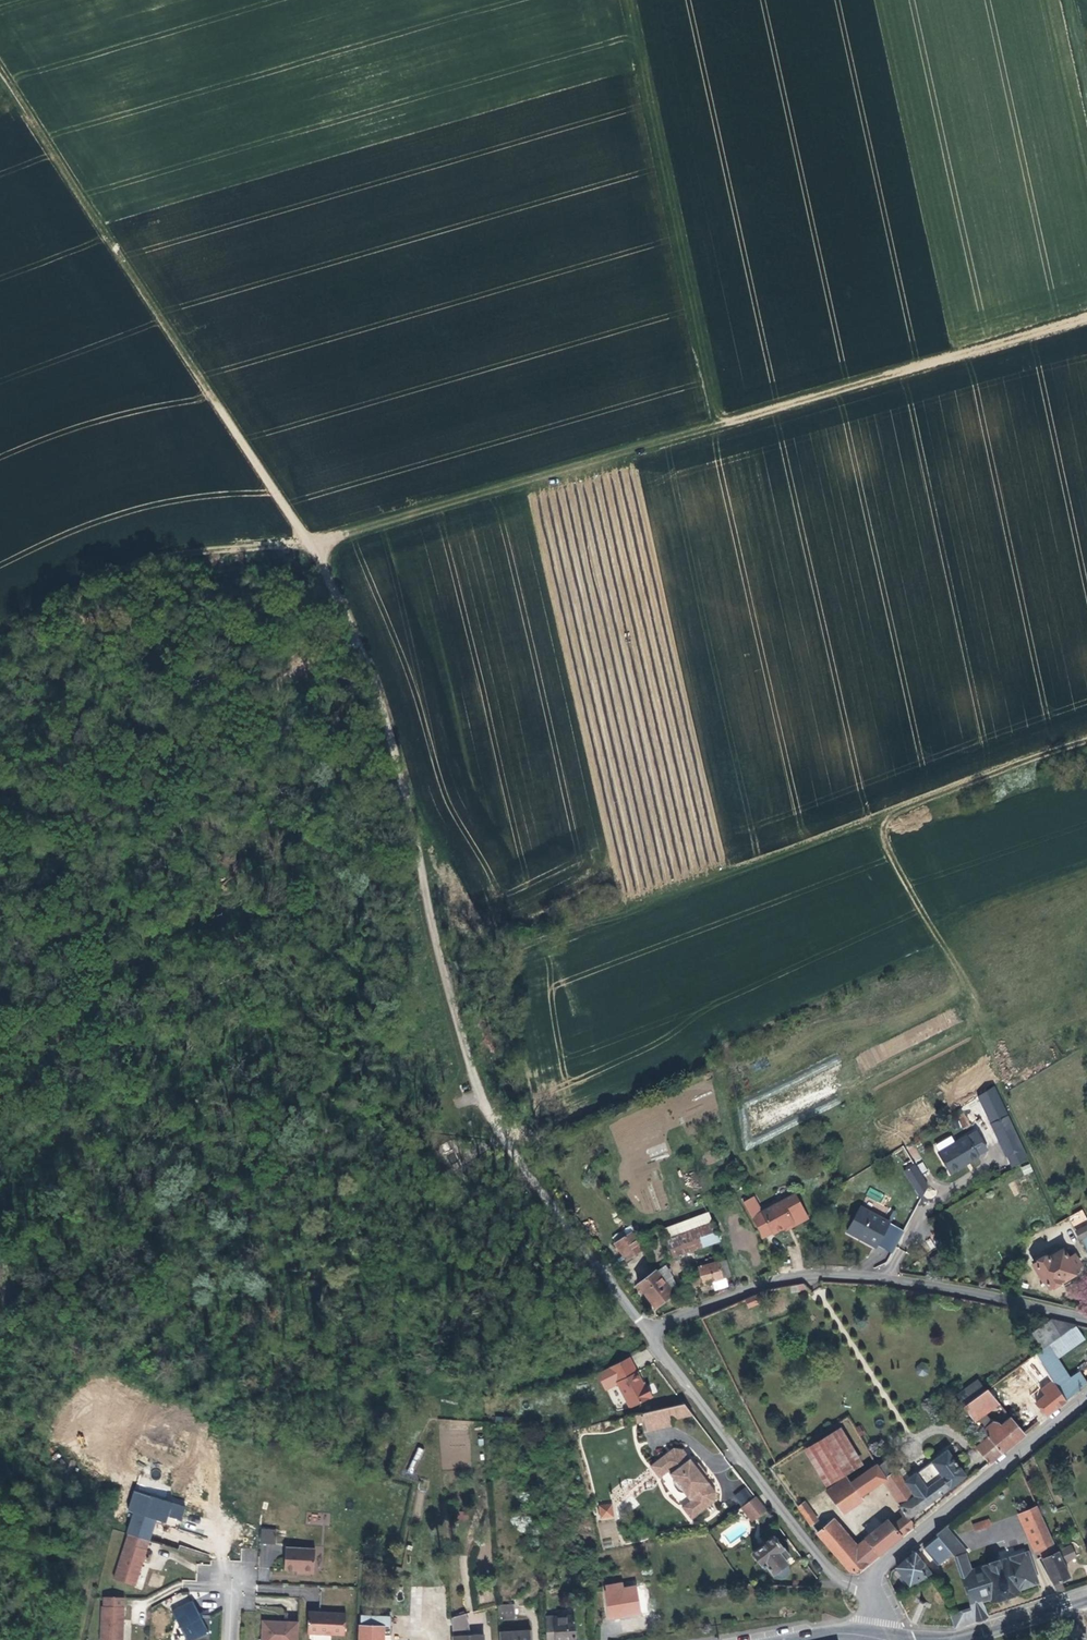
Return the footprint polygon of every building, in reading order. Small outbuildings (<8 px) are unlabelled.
[(967,1113),(958,1113),(958,1128),(968,1127),(967,1113)] [(1010,1121),(1006,1114),(990,1123),(993,1129),(1010,1121)] [(1022,1147),(1016,1134),(1010,1121),(993,1129),(1008,1155),(1022,1147)] [(975,1149),(983,1144),(971,1126),(963,1132),(963,1131),(934,1150),(949,1172),(962,1163),(961,1161),(976,1151),(975,1149)] [(920,1196),(927,1185),(912,1163),(902,1169),(920,1196)] [(1029,1163),(1020,1167),(1024,1175),(1033,1172),(1029,1163)] [(928,1186),(923,1195),(931,1199),(936,1191),(928,1186)] [(751,1214),(759,1228),(801,1204),(791,1189),(751,1214)] [(870,1207),(869,1210),(858,1203),(845,1226),(856,1233),(857,1231),(875,1241),(888,1217),(870,1207)] [(807,1214),(801,1204),(759,1228),(761,1236),(772,1230),(774,1232),(791,1221),(792,1223),(807,1214)] [(1070,1222),(1067,1216),(1061,1220),(1063,1225),(1070,1222)] [(700,1244),(693,1227),(663,1238),(670,1256),(700,1244)] [(623,1257),(640,1247),(629,1229),(611,1239),(623,1257)] [(1060,1254),(1058,1250),(1046,1256),(1048,1261),(1060,1254)] [(1075,1256),(1067,1260),(1063,1253),(1060,1254),(1048,1261),(1046,1256),(1045,1254),(1041,1255),(1041,1254),(1033,1258),(1035,1260),(1032,1262),(1047,1290),(1060,1283),(1062,1286),(1077,1278),(1073,1270),(1079,1266),(1075,1256)] [(690,1267),(698,1264),(695,1255),(687,1257),(690,1267)] [(729,1273),(724,1257),(698,1264),(690,1267),(696,1283),(718,1276),(725,1274),(729,1273)] [(689,1275),(686,1266),(678,1269),(680,1278),(689,1275)] [(653,1302),(670,1290),(654,1267),(637,1279),(653,1302)] [(695,1290),(689,1275),(680,1278),(686,1293),(695,1290)] [(748,1309),(760,1304),(756,1294),(744,1299),(748,1309)] [(1070,1327),(1044,1346),(1054,1360),(1081,1340),(1070,1327)] [(1069,1381),(1054,1360),(1044,1346),(1032,1355),(1057,1390),(1069,1381)] [(1047,1416),(1065,1401),(1057,1390),(1032,1355),(1022,1362),(1037,1381),(1040,1379),(1046,1386),(1032,1397),(1047,1416)] [(646,1384),(644,1385),(628,1357),(608,1368),(630,1408),(643,1401),(653,1395),(646,1384)] [(916,1363),(918,1376),(929,1374),(927,1362),(916,1363)] [(1069,1381),(1057,1390),(1065,1401),(1085,1384),(1077,1374),(1069,1381)] [(975,1425),(999,1405),(986,1389),(973,1398),(982,1411),(971,1420),(975,1425)] [(692,1411),(683,1398),(632,1412),(634,1422),(644,1420),(645,1428),(670,1423),(669,1416),(692,1411)] [(971,1420),(982,1411),(973,1398),(961,1408),(971,1420)] [(987,1440),(992,1446),(999,1455),(1024,1435),(1011,1419),(1000,1428),(995,1422),(985,1430),(983,1427),(981,1428),(977,1423),(975,1425),(987,1440)] [(824,1484),(860,1463),(839,1426),(802,1448),(824,1484)] [(978,1448),(982,1454),(992,1446),(987,1440),(978,1448)] [(999,1455),(992,1446),(982,1454),(990,1463),(999,1455)] [(664,1472),(666,1474),(671,1480),(670,1482),(671,1487),(678,1496),(682,1497),(685,1497),(691,1505),(683,1511),(690,1519),(713,1500),(713,1490),(694,1468),(678,1449),(668,1448),(653,1462),(663,1473),(664,1472)] [(893,1458),(878,1468),(886,1480),(897,1473),(910,1493),(907,1495),(907,1498),(902,1501),(903,1504),(899,1506),(907,1516),(909,1518),(966,1477),(947,1451),(910,1478),(902,1468),(901,1469),(893,1458)] [(656,1479),(660,1476),(663,1473),(653,1462),(646,1467),(654,1477),(656,1479)] [(703,1473),(698,1468),(694,1462),(691,1464),(694,1468),(700,1475),(703,1473)] [(886,1480),(878,1468),(877,1465),(850,1482),(860,1498),(883,1482),(886,1480)] [(883,1482),(896,1502),(899,1506),(903,1504),(902,1501),(907,1498),(907,1495),(910,1493),(897,1473),(886,1480),(883,1482)] [(860,1498),(850,1482),(847,1477),(828,1490),(845,1515),(864,1503),(860,1498)] [(134,1491),(131,1499),(147,1504),(149,1496),(134,1491)] [(751,1517),(763,1506),(753,1492),(740,1503),(751,1517)] [(127,1534),(129,1534),(147,1540),(153,1522),(154,1519),(165,1522),(167,1516),(180,1520),(184,1507),(149,1496),(147,1504),(131,1499),(127,1511),(133,1513),(127,1534)] [(596,1518),(609,1516),(607,1502),(595,1503),(596,1518)] [(817,1520),(804,1504),(798,1509),(810,1525),(817,1520)] [(1040,1559),(1054,1550),(1036,1507),(1019,1515),(1023,1524),(1035,1551),(1036,1550),(1040,1559)] [(909,1518),(907,1516),(893,1527),(888,1521),(865,1539),(878,1555),(915,1525),(909,1518)] [(865,1539),(858,1545),(836,1518),(831,1522),(867,1564),(878,1555),(865,1539)] [(178,1526),(165,1522),(154,1519),(153,1522),(177,1529),(178,1526)] [(973,1531),(988,1526),(986,1521),(971,1526),(973,1531)] [(867,1564),(831,1522),(817,1534),(850,1572),(859,1571),(867,1564)] [(965,1556),(968,1555),(947,1527),(936,1536),(938,1538),(953,1556),(955,1558),(955,1559),(965,1556)] [(260,1544),(275,1544),(276,1528),(261,1528),(260,1544)] [(145,1549),(147,1540),(129,1534),(114,1580),(134,1586),(145,1549)] [(779,1547),(770,1535),(750,1551),(760,1565),(764,1562),(771,1571),(784,1561),(782,1556),(786,1553),(781,1546),(779,1547)] [(939,1567),(953,1556),(938,1538),(925,1550),(939,1567)] [(316,1547),(286,1546),(285,1568),(302,1568),(305,1572),(312,1572),(315,1569),(316,1547)] [(1056,1554),(1061,1564),(1073,1558),(1069,1548),(1056,1554)] [(1036,1583),(1026,1553),(970,1571),(965,1556),(955,1559),(973,1612),(982,1609),(981,1603),(988,1600),(989,1602),(1017,1593),(1017,1590),(1036,1583)] [(925,1565),(917,1554),(896,1568),(910,1587),(925,1576),(920,1569),(925,1565)] [(1067,1578),(1061,1564),(1056,1554),(1041,1561),(1052,1584),(1058,1582),(1067,1578)] [(1063,1594),(1058,1582),(1052,1584),(1050,1585),(1056,1596),(1063,1594)] [(632,1586),(611,1589),(610,1583),(603,1584),(603,1590),(601,1591),(606,1618),(637,1614),(632,1586)] [(105,1597),(105,1606),(103,1606),(102,1639),(123,1639),(125,1607),(124,1607),(124,1598),(105,1597)] [(191,1600),(172,1611),(187,1639),(208,1639),(209,1616),(199,1616),(191,1600)] [(513,1606),(498,1605),(498,1618),(513,1618),(513,1606)] [(346,1611),(308,1610),(307,1632),(345,1633),(346,1611)] [(451,1615),(451,1625),(450,1635),(456,1632),(460,1631),(460,1625),(460,1614),(451,1615)] [(545,1618),(545,1639),(569,1639),(570,1618),(545,1618)] [(298,1621),(262,1620),(262,1639),(297,1639),(298,1621)] [(382,1623),(359,1623),(359,1639),(382,1639),(382,1623)] [(526,1631),(498,1631),(498,1639),(526,1639),(526,1631)]
